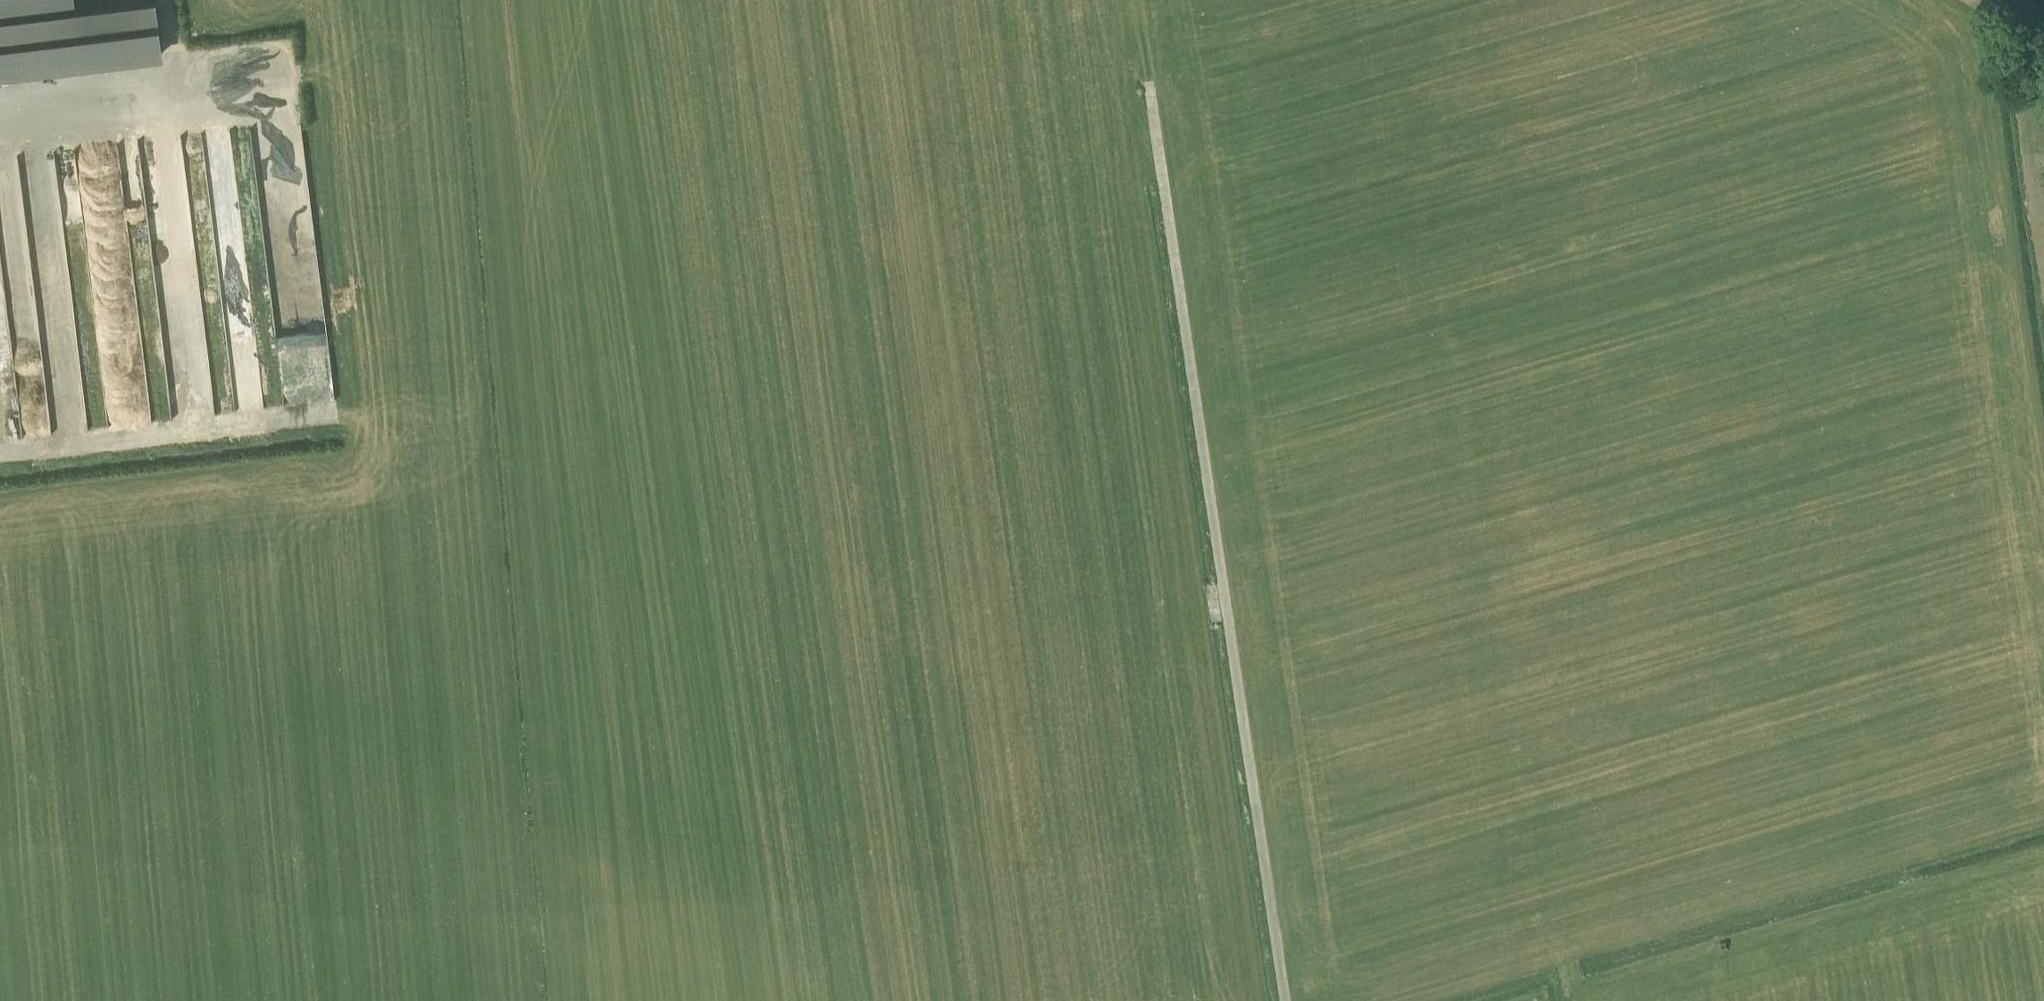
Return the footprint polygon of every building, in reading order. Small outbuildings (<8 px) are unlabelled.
[(76,0),(0,0),(0,75),(162,55),(155,0),(105,0),(77,3),(76,0)]
